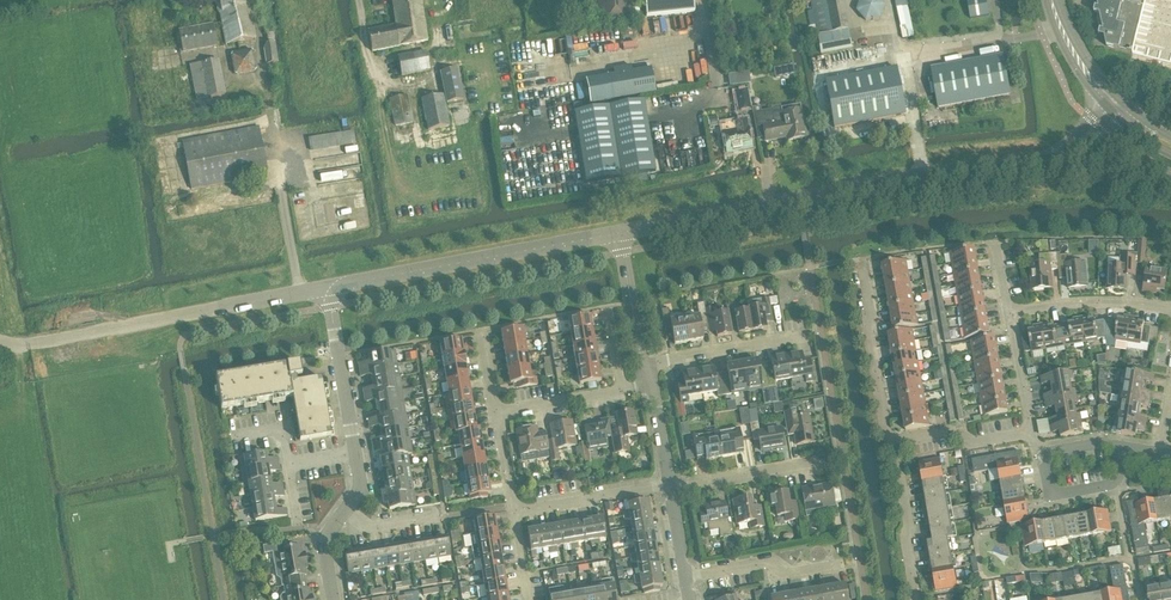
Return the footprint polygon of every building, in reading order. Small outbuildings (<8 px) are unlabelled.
[(256,39),(248,0),(216,0),(219,15),(220,15),(226,45),(256,39)] [(428,41),(422,0),(392,0),(396,26),(368,31),(372,52),(428,41)] [(600,21),(630,18),(628,0),(598,0),(600,21)] [(646,17),(695,12),(693,0),(645,0),(646,17)] [(848,30),(842,0),(810,0),(817,36),(848,30)] [(885,5),(880,0),(859,0),(856,10),(865,21),(880,19),(885,5)] [(987,0),(967,0),(970,19),(989,16),(987,0)] [(1098,8),(1095,7),(1094,13),(1099,14),(1103,31),(1100,30),(1099,36),(1104,37),(1106,43),(1106,47),(1119,50),(1132,53),(1149,57),(1170,63),(1170,0),(1096,0),(1098,8)] [(180,54),(218,46),(213,24),(179,31),(182,50),(180,51),(180,54)] [(821,53),(852,47),(848,30),(817,36),(821,53)] [(267,64),(279,63),(274,32),(266,33),(268,44),(267,44),(264,48),(267,64)] [(257,69),(254,52),(251,50),(233,53),(231,56),(234,73),(237,75),(255,72),(257,69)] [(402,76),(430,71),(426,52),(398,57),(402,76)] [(938,109),(1010,95),(1003,56),(931,69),(938,109)] [(197,100),(225,95),(218,60),(190,65),(197,100)] [(651,69),(632,73),(631,66),(614,69),(615,76),(609,77),(613,101),(655,93),(651,69)] [(894,68),(823,83),(834,128),(904,115),(894,68)] [(447,103),(464,100),(458,69),(441,72),(447,103)] [(598,103),(594,79),(587,80),(591,105),(598,103)] [(738,111),(751,108),(748,91),(735,94),(738,111)] [(395,126),(413,122),(408,95),(390,99),(395,126)] [(428,131),(450,126),(443,95),(422,99),(428,131)] [(656,173),(644,101),(598,109),(575,113),(581,151),(587,184),(612,180),(656,173)] [(772,110),(753,113),(758,139),(765,138),(765,141),(786,137),(787,141),(806,137),(802,114),(800,104),(781,108),(780,106),(771,107),(772,110)] [(739,122),(722,125),(723,132),(727,152),(728,151),(729,153),(736,152),(736,150),(752,147),(748,127),(747,120),(739,122)] [(191,189),(268,175),(259,127),(182,142),(191,189)] [(1137,254),(1137,264),(1144,264),(1146,242),(1138,242),(1137,254)] [(952,264),(976,260),(974,249),(950,253),(952,264)] [(1058,269),(1057,256),(1057,253),(1039,255),(1040,264),(1030,265),(1033,290),(1051,289),(1050,270),(1058,269)] [(1137,264),(1137,254),(1130,254),(1130,257),(1120,257),(1120,266),(1107,265),(1106,289),(1126,290),(1126,272),(1136,272),(1137,264)] [(1085,263),(1070,264),(1069,255),(1057,256),(1058,269),(1059,275),(1067,274),(1069,289),(1087,287),(1085,263)] [(954,275),(978,271),(976,260),(952,264),(954,275)] [(884,276),(908,272),(906,261),(882,265),(884,276)] [(1164,290),(1167,271),(1146,268),(1143,291),(1153,293),(1154,289),(1164,290)] [(956,285),(979,281),(978,271),(954,275),(956,285)] [(886,287),(910,283),(908,272),(884,276),(886,287)] [(957,296),(981,292),(979,281),(956,285),(957,296)] [(887,298),(912,293),(910,283),(886,287),(887,298)] [(959,307),(983,302),(981,292),(957,296),(959,307)] [(889,308),(913,304),(912,293),(887,298),(889,308)] [(771,317),(769,305),(777,304),(776,298),(748,302),(749,310),(753,331),(766,329),(764,318),(771,317)] [(708,326),(705,309),(704,302),(697,303),(699,316),(685,318),(689,342),(703,339),(701,327),(708,326)] [(961,317),(985,313),(983,302),(959,307),(961,317)] [(891,319),(915,315),(913,304),(889,308),(891,319)] [(753,331),(749,310),(735,312),(734,305),(726,306),(727,312),(728,314),(735,313),(739,333),(753,331)] [(689,342),(685,318),(671,321),(668,308),(661,309),(665,333),(672,332),(674,344),(689,342)] [(728,314),(727,312),(713,314),(712,308),(705,309),(708,326),(708,327),(716,326),(717,337),(731,335),(728,314)] [(963,328),(987,324),(985,313),(961,317),(963,328)] [(893,330),(917,326),(915,315),(891,319),(893,330)] [(571,333),(592,329),(590,316),(568,319),(571,333)] [(1106,338),(1106,320),(1105,320),(1095,322),(1094,319),(1089,320),(1088,318),(1080,319),(1084,342),(1106,338)] [(1128,341),(1131,319),(1123,318),(1123,320),(1118,319),(1117,322),(1106,320),(1106,338),(1117,340),(1116,347),(1127,349),(1128,342),(1128,341)] [(1064,345),(1084,342),(1080,319),(1073,321),(1073,323),(1068,324),(1068,327),(1061,328),(1064,345)] [(1128,341),(1128,342),(1148,345),(1151,327),(1144,326),(1144,323),(1139,322),(1139,320),(1131,319),(1128,341)] [(965,339),(989,335),(987,324),(963,328),(965,339)] [(1064,345),(1061,328),(1054,329),(1054,326),(1049,327),(1048,325),(1040,327),(1044,349),(1064,345)] [(1028,334),(1021,335),(1024,353),(1033,351),(1033,353),(1043,351),(1043,349),(1044,349),(1040,327),(1033,328),(1033,330),(1028,331),(1028,334)] [(503,345),(525,341),(523,328),(501,332),(503,345)] [(573,345),(594,342),(592,329),(571,333),(573,345)] [(890,346),(914,341),(912,330),(888,334),(890,346)] [(972,353),(996,348),(994,337),(970,342),(972,353)] [(442,356),(463,353),(461,339),(440,343),(442,356)] [(505,358),(527,354),(525,341),(503,345),(505,358)] [(892,356),(916,352),(914,341),(890,346),(892,356)] [(575,358),(596,355),(594,342),(573,345),(575,358)] [(974,363),(998,359),(996,348),(972,353),(974,363)] [(361,371),(397,364),(394,351),(385,353),(385,350),(375,352),(375,354),(368,356),(369,363),(360,364),(361,371)] [(894,367),(918,363),(916,352),(892,356),(894,367)] [(444,369),(465,365),(463,353),(442,356),(444,369)] [(810,363),(803,364),(801,353),(786,355),(790,379),(805,377),(806,383),(813,381),(810,363)] [(507,370),(529,367),(527,354),(505,358),(507,370)] [(577,371),(598,367),(596,355),(575,358),(577,371)] [(775,382),(790,379),(786,355),(771,358),(773,368),(766,370),(769,388),(776,387),(775,382)] [(976,374),(1000,370),(998,359),(974,363),(976,374)] [(766,370),(759,371),(757,360),(742,363),(747,390),(762,388),(762,389),(769,388),(766,370)] [(941,369),(946,368),(945,361),(935,363),(936,369),(941,368),(941,369)] [(731,393),(747,390),(742,363),(727,366),(729,376),(722,378),(725,395),(732,394),(731,393)] [(896,377),(920,373),(918,363),(894,367),(896,377)] [(297,377),(303,376),(301,364),(217,378),(222,409),(293,397),(301,441),(332,436),(322,378),(298,382),(297,377)] [(394,378),(399,377),(397,364),(361,371),(362,377),(371,375),(372,382),(394,378)] [(545,365),(543,365),(546,378),(553,377),(551,364),(545,365)] [(446,382),(468,378),(465,365),(444,369),(446,382)] [(535,378),(531,378),(529,367),(507,370),(510,384),(517,382),(518,388),(537,385),(535,378)] [(579,384),(601,380),(598,367),(577,371),(579,384)] [(722,378),(715,379),(713,368),(698,370),(702,394),(717,392),(718,396),(725,395),(722,378)] [(678,387),(674,387),(677,404),(681,404),(688,402),(687,397),(702,394),(698,370),(683,373),(685,384),(678,386),(678,387)] [(978,385),(1002,380),(1000,370),(976,374),(978,385)] [(1121,379),(1120,384),(1124,384),(1143,387),(1144,382),(1153,384),(1154,376),(1122,371),(1121,379)] [(1070,380),(1074,379),(1072,372),(1041,377),(1042,385),(1051,383),(1052,389),(1071,385),(1070,380)] [(897,388),(922,384),(920,373),(896,377),(897,388)] [(365,396),(401,389),(399,377),(394,378),(372,382),(374,388),(364,389),(365,396)] [(448,394),(470,391),(468,378),(446,382),(448,394)] [(980,395),(1004,391),(1002,380),(978,385),(980,395)] [(899,399),(924,394),(922,384),(897,388),(899,399)] [(1142,392),(1143,387),(1124,384),(1123,390),(1120,389),(1118,396),(1150,401),(1151,394),(1142,392)] [(1075,390),(1072,390),(1071,385),(1052,389),(1053,394),(1044,395),(1045,402),(1077,397),(1075,390)] [(377,407),(403,402),(401,389),(365,396),(366,402),(376,401),(377,407)] [(446,408),(472,404),(470,391),(448,394),(444,395),(446,408)] [(982,406),(1006,402),(1004,391),(980,395),(982,406)] [(901,409),(925,405),(924,394),(899,399),(901,409)] [(1149,408),(1150,401),(1118,396),(1117,403),(1121,404),(1120,409),(1139,412),(1140,407),(1149,408)] [(1074,404),(1078,404),(1077,397),(1045,402),(1047,410),(1055,408),(1056,413),(1075,410),(1074,404)] [(369,421),(405,415),(403,402),(377,407),(378,413),(368,415),(369,421)] [(984,417),(1008,413),(1006,402),(982,406),(984,417)] [(453,420),(474,416),(472,404),(446,408),(449,421),(453,421),(453,420)] [(903,420),(927,416),(925,405),(901,409),(903,420)] [(1138,417),(1139,412),(1120,409),(1120,414),(1116,414),(1114,421),(1146,426),(1147,418),(1138,417)] [(795,410),(783,412),(786,430),(793,429),(796,445),(813,442),(808,416),(796,418),(795,410)] [(1080,414),(1076,415),(1075,410),(1056,413),(1057,418),(1048,420),(1050,427),(1081,421),(1080,414)] [(637,435),(633,411),(616,414),(618,431),(610,432),(611,437),(614,454),(629,451),(626,437),(637,435)] [(381,432),(408,428),(405,415),(369,421),(371,428),(380,426),(381,432)] [(476,429),(474,416),(453,420),(453,421),(455,433),(458,432),(476,429)] [(905,431),(929,427),(927,416),(903,420),(905,431)] [(611,437),(610,432),(608,419),(600,421),(601,425),(584,428),(588,451),(608,447),(606,438),(611,437)] [(1083,434),(1082,428),(1081,421),(1050,427),(1051,434),(1060,432),(1061,438),(1083,434)] [(1145,433),(1146,426),(1114,421),(1113,428),(1117,429),(1116,434),(1135,437),(1136,431),(1145,433)] [(557,449),(575,446),(571,422),(552,425),(555,440),(547,442),(551,462),(559,460),(557,449)] [(781,428),(759,432),(757,422),(750,423),(753,441),(759,440),(761,451),(784,447),(781,428)] [(374,447),(410,441),(408,428),(381,432),(382,439),(373,441),(374,447)] [(460,445),(481,442),(479,428),(476,429),(458,432),(460,445)] [(546,442),(539,443),(536,428),(516,431),(521,460),(536,458),(537,460),(549,458),(546,442)] [(735,451),(743,450),(740,429),(716,433),(721,458),(735,455),(735,451)] [(706,460),(721,458),(716,433),(693,437),(697,458),(705,456),(706,460)] [(407,455),(412,454),(410,441),(374,447),(375,453),(385,452),(386,458),(407,455)] [(462,458),(483,454),(481,442),(460,445),(462,458)] [(997,470),(1019,466),(1022,465),(1019,452),(995,456),(997,470)] [(243,471),(279,465),(278,458),(267,460),(266,454),(240,458),(243,471)] [(465,471),(486,467),(483,454),(462,458),(465,471)] [(409,467),(407,455),(386,458),(380,458),(383,472),(409,467)] [(974,474),(997,470),(995,456),(971,460),(974,474)] [(245,484),(271,479),(270,473),(280,471),(279,465),(243,471),(245,484)] [(999,481),(1021,478),(1019,466),(997,470),(999,481)] [(385,484),(411,480),(409,467),(383,472),(385,484)] [(467,483),(488,480),(486,467),(465,471),(467,483)] [(922,482),(943,478),(941,467),(937,467),(932,468),(928,469),(924,469),(920,470),(922,482)] [(924,497),(945,493),(943,478),(922,482),(924,497)] [(1002,493),(1023,490),(1021,478),(999,481),(1002,493)] [(252,495),(283,490),(282,484),(272,485),(271,479),(245,484),(247,497),(252,496),(252,495)] [(383,498),(413,492),(411,480),(385,484),(386,491),(382,491),(383,498)] [(487,494),(490,493),(488,480),(467,483),(470,500),(488,497),(487,494)] [(831,484),(802,489),(806,515),(806,517),(814,515),(813,509),(834,505),(834,504),(832,490),(831,484)] [(453,495),(451,486),(449,486),(443,487),(445,498),(451,497),(453,495)] [(841,503),(839,488),(832,490),(834,504),(841,503)] [(254,508),(275,504),(274,498),(284,496),(283,490),(252,495),(252,496),(254,508)] [(1004,505),(1025,502),(1023,490),(1002,493),(1004,505)] [(413,492),(383,498),(384,504),(388,504),(389,510),(416,506),(413,492)] [(787,492),(767,495),(769,507),(776,506),(777,516),(785,515),(786,521),(799,519),(797,505),(790,506),(787,492)] [(927,512),(948,508),(945,493),(924,497),(927,512)] [(648,501),(642,502),(642,498),(627,500),(628,511),(622,513),(623,516),(650,512),(648,501)] [(751,498),(733,501),(737,524),(749,522),(750,529),(764,527),(761,511),(761,507),(752,508),(751,498)] [(1157,523),(1169,521),(1165,499),(1153,502),(1157,523)] [(1144,525),(1141,504),(1140,501),(1127,503),(1131,527),(1144,525)] [(706,512),(699,514),(701,525),(707,523),(709,532),(719,530),(720,538),(734,535),(732,524),(729,524),(725,502),(704,506),(706,512)] [(1006,517),(1013,516),(1020,515),(1027,513),(1025,502),(1004,505),(1006,517)] [(1144,525),(1157,523),(1153,502),(1141,504),(1144,525)] [(275,504),(254,508),(256,521),(287,516),(286,509),(276,511),(275,504)] [(930,527),(951,523),(948,508),(927,512),(930,527)] [(1101,519),(1108,518),(1107,511),(1100,512),(1101,519)] [(631,526),(652,522),(650,512),(623,516),(624,520),(630,520),(631,526)] [(1104,534),(1103,527),(1101,519),(1100,512),(1088,515),(1092,536),(1104,534)] [(1021,522),(1029,521),(1027,513),(1020,515),(1021,522)] [(1014,523),(1021,522),(1020,515),(1013,516),(1014,523)] [(1080,538),(1092,536),(1088,515),(1076,517),(1080,538)] [(1007,524),(1014,523),(1013,516),(1006,517),(1007,524)] [(475,534),(497,530),(494,517),(473,520),(475,534)] [(1068,540),(1080,538),(1076,517),(1064,519),(1068,540)] [(591,519),(596,546),(600,546),(599,539),(606,538),(602,518),(591,519)] [(1103,527),(1110,525),(1108,518),(1101,519),(1103,527)] [(592,547),(596,546),(591,519),(581,521),(584,542),(590,541),(592,547)] [(1056,542),(1068,540),(1064,519),(1052,521),(1056,542)] [(584,542),(581,521),(570,523),(575,550),(578,549),(578,543),(584,542)] [(1044,544),(1056,542),(1052,521),(1040,523),(1044,544)] [(627,537),(653,533),(652,522),(631,526),(632,532),(626,534),(627,537)] [(575,550),(570,523),(560,525),(563,546),(569,545),(571,551),(575,550)] [(932,542),(948,539),(953,538),(951,523),(930,527),(932,542)] [(1032,547),(1044,544),(1040,523),(1028,525),(1029,532),(1031,539),(1032,547)] [(563,546),(560,525),(549,527),(553,554),(557,553),(557,547),(563,546)] [(1022,534),(1029,532),(1028,525),(1021,527),(1022,534)] [(1104,534),(1111,532),(1110,525),(1103,527),(1104,534)] [(1136,551),(1149,548),(1144,525),(1131,527),(1136,551)] [(553,554),(549,527),(538,529),(542,549),(548,548),(550,554),(553,554)] [(535,550),(542,549),(538,529),(527,531),(532,557),(536,557),(535,550)] [(497,530),(475,534),(470,535),(472,547),(499,543),(497,530)] [(1024,541),(1031,539),(1029,532),(1022,534),(1024,541)] [(635,547),(655,543),(653,533),(627,537),(627,541),(634,541),(635,547)] [(849,544),(847,534),(840,535),(842,545),(849,544)] [(448,538),(445,538),(445,535),(437,537),(438,539),(435,540),(438,558),(451,556),(448,538)] [(425,542),(422,542),(425,560),(438,558),(435,540),(432,541),(431,538),(424,539),(425,542)] [(929,558),(951,555),(948,539),(932,542),(927,543),(929,558)] [(1025,548),(1032,547),(1031,539),(1024,541),(1025,548)] [(412,544),(409,544),(412,562),(425,560),(422,542),(419,543),(418,540),(412,541),(412,544)] [(275,566),(306,560),(305,552),(302,553),(301,547),(287,549),(286,542),(263,546),(265,554),(273,553),(275,566)] [(399,546),(397,546),(398,555),(400,564),(412,562),(409,544),(406,545),(406,542),(399,543),(399,546)] [(501,555),(499,543),(472,547),(474,560),(480,559),(501,555)] [(630,559),(657,554),(655,543),(635,547),(636,553),(630,555),(630,559)] [(386,548),(384,549),(387,566),(400,564),(398,555),(397,546),(393,547),(393,544),(386,545),(386,548)] [(374,550),(371,551),(374,569),(387,566),(384,549),(381,549),(380,546),(373,547),(374,550)] [(361,552),(359,553),(362,571),(374,569),(371,551),(368,551),(367,548),(361,550),(361,552)] [(1110,557),(1121,555),(1120,548),(1108,550),(1110,557)] [(359,553),(356,553),(356,550),(348,551),(349,554),(346,555),(349,573),(346,573),(347,581),(352,580),(351,572),(362,571),(359,553)] [(638,568),(659,565),(657,554),(630,559),(631,562),(637,562),(638,568)] [(482,572),(503,568),(501,555),(480,559),(482,572)] [(932,574),(953,570),(951,555),(929,558),(932,574)] [(282,586),(284,586),(305,582),(304,575),(306,575),(305,568),(307,568),(306,560),(275,566),(277,577),(281,579),(282,586)] [(634,580),(661,575),(659,565),(638,568),(639,574),(633,576),(634,580)] [(1114,592),(1127,590),(1123,566),(1110,568),(1114,592)] [(484,585),(505,581),(503,568),(482,572),(484,585)] [(934,585),(939,585),(943,584),(947,583),(951,582),(956,582),(953,570),(932,574),(934,585)] [(659,587),(662,586),(661,575),(634,580),(634,584),(641,583),(642,590),(644,590),(644,594),(660,591),(659,587)] [(613,578),(602,580),(605,599),(616,599),(613,578)] [(602,580),(591,582),(594,599),(605,599),(602,580)] [(486,597),(508,594),(505,581),(484,585),(486,597)] [(621,593),(628,592),(626,581),(619,582),(621,593)] [(312,595),(310,596),(308,589),(307,589),(305,582),(284,586),(285,593),(283,593),(280,597),(281,599),(313,599),(312,595)] [(591,582),(592,588),(586,589),(584,583),(581,584),(583,599),(594,599),(591,582)] [(581,584),(577,584),(577,591),(571,592),(572,599),(583,599),(581,584)] [(845,584),(834,586),(836,599),(848,599),(845,584)] [(1159,586),(1162,599),(1170,599),(1170,584),(1159,586)] [(834,586),(823,588),(826,599),(836,599),(834,586)] [(1159,586),(1146,588),(1148,599),(1162,599),(1159,586)] [(559,587),(548,589),(550,599),(561,599),(559,587)] [(565,593),(563,587),(559,587),(561,599),(572,599),(571,592),(565,593)] [(823,588),(813,590),(815,599),(826,599),(823,588)] [(813,590),(802,592),(804,599),(815,599),(813,590)] [(1127,590),(1114,592),(1115,599),(1129,599),(1127,590)] [(733,591),(719,596),(720,599),(736,599),(733,591)] [(802,592),(792,593),(793,599),(804,599),(802,592)] [(1114,592),(1102,594),(1103,599),(1115,599),(1114,592)]
